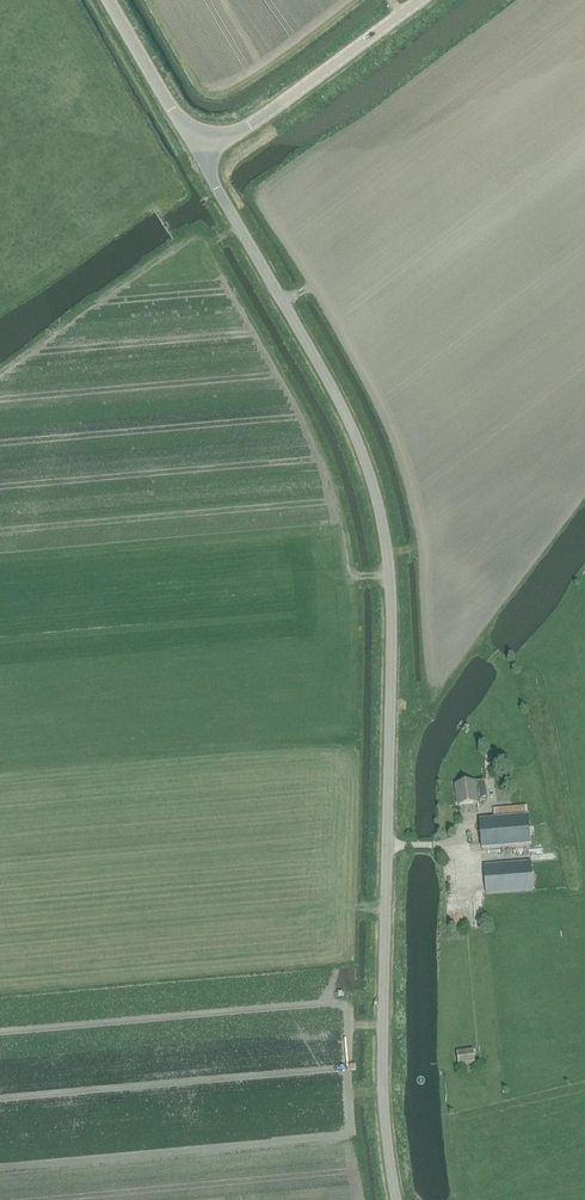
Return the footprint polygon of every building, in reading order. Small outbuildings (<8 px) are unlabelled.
[(484,781),(476,783),(456,785),(458,806),(479,803),(482,798),(487,798),(484,781)] [(527,806),(493,809),(494,818),(528,815),(527,806)] [(480,820),(483,849),(531,845),(528,816),(480,820)] [(534,891),(531,862),(484,866),(486,894),(534,891)] [(458,1065),(476,1062),(474,1050),(457,1052),(458,1065)]
